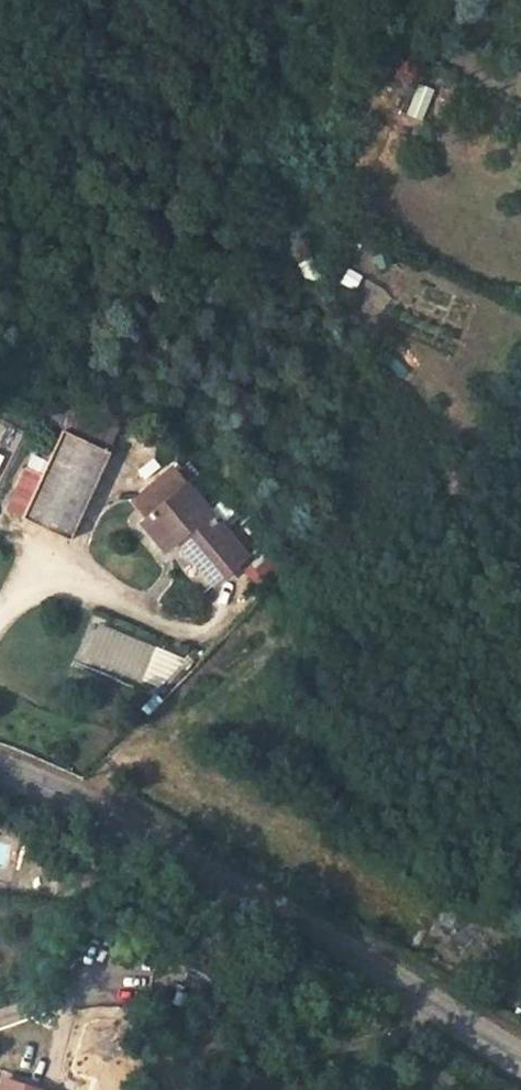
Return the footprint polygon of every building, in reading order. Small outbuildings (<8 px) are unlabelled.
[(407,116),(424,121),(433,90),(415,85),(407,116)] [(46,422),(62,430),(73,407),(77,398),(60,391),(46,422)] [(62,430),(109,452),(120,429),(73,407),(62,430)] [(109,452),(62,430),(41,474),(26,466),(5,509),(69,539),(109,452)] [(163,550),(176,539),(181,534),(188,543),(183,548),(212,583),(243,558),(246,555),(186,483),(172,466),(131,501),(145,518),(140,522),(163,550)] [(199,472),(186,483),(246,555),(259,545),(199,472)] [(176,539),(183,548),(188,543),(181,534),(176,539)] [(282,573),(259,545),(246,555),(243,558),(266,587),(282,573)] [(168,657),(176,665),(188,652),(180,645),(168,657)] [(176,665),(168,657),(143,683),(151,691),(176,665)] [(16,833),(0,831),(0,874),(13,875),(16,833)]
